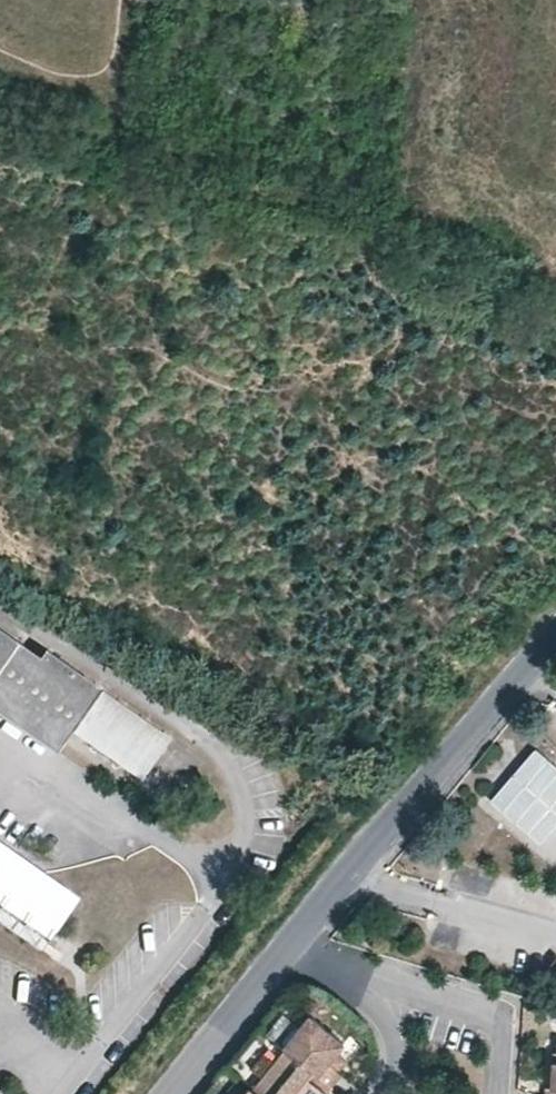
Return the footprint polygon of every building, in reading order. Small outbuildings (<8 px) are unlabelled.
[(0,635),(0,711),(52,747),(64,729),(93,687),(43,653),(37,661),(0,635)] [(168,739),(93,687),(64,729),(139,781),(168,739)] [(0,847),(0,909),(44,940),(74,899),(0,847)] [(0,909),(0,927),(36,952),(44,940),(0,909)] [(346,1043),(311,1015),(310,1014),(284,1046),(288,1049),(315,1071),(311,1077),(329,1091),(337,1081),(344,1073),(340,1070),(336,1067),(343,1057),(338,1053),(346,1043)] [(288,1049),(255,1089),(261,1093),(327,1093),(329,1091),(311,1077),(315,1071),(288,1049)] [(348,1061),(343,1057),(336,1067),(340,1070),(348,1061)] [(555,1061),(554,1080),(553,1088),(548,1088),(548,1093),(555,1093),(555,1061)]
